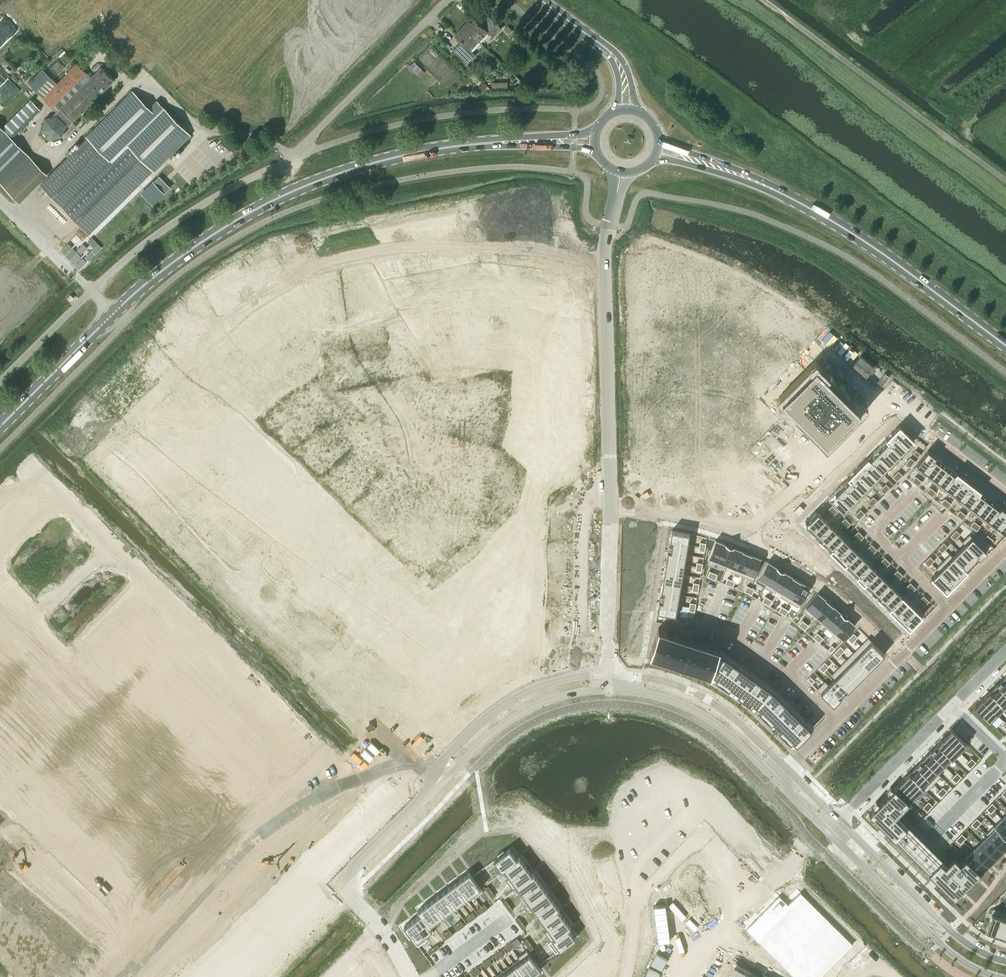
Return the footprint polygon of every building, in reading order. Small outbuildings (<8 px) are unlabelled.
[(463,26),(479,40),(487,31),(493,37),(501,28),(487,14),(479,23),(472,16),(463,26)] [(470,49),(479,40),(463,26),(455,35),(461,41),(453,49),(467,63),(476,55),(470,49)] [(45,118),(41,130),(50,140),(62,137),(65,129),(73,120),(114,80),(102,67),(82,86),(78,82),(87,73),(77,63),(68,71),(69,72),(57,84),(43,98),(44,99),(52,107),(56,111),(51,117),(45,118)] [(47,73),(33,88),(43,98),(57,84),(47,73)] [(88,137),(40,184),(88,233),(147,175),(153,169),(155,171),(165,161),(191,135),(156,100),(149,107),(132,90),(86,135),(88,137)] [(41,109),(31,99),(2,128),(6,132),(12,137),(41,109)] [(6,132),(0,138),(0,182),(1,183),(29,155),(12,137),(6,132)] [(1,183),(19,203),(48,174),(29,155),(1,183)] [(818,367),(785,400),(828,442),(860,409),(818,367)] [(899,426),(893,432),(907,447),(914,440),(899,426)] [(893,432),(886,439),(901,453),(907,447),(893,432)] [(886,439),(880,445),(895,460),(895,459),(901,453),(886,439)] [(880,445),(874,451),(890,467),(889,468),(890,469),(897,462),(895,459),(895,460),(880,445)] [(927,450),(914,467),(922,473),(924,472),(923,472),(935,456),(927,450)] [(874,451),(867,458),(882,472),(882,473),(883,474),(889,468),(890,467),(874,451)] [(935,456),(923,472),(924,472),(930,477),(942,461),(935,456)] [(867,458),(861,464),(876,479),(876,478),(882,473),(882,472),(867,458)] [(930,477),(929,478),(936,484),(950,467),(942,461),(930,477)] [(861,464),(855,471),(872,488),(878,481),(876,478),(876,479),(861,464)] [(950,467),(936,484),(943,490),(954,476),(957,472),(950,467)] [(855,471),(848,477),(863,492),(865,494),(872,488),(855,471)] [(954,476),(943,490),(951,496),(954,493),(953,493),(964,478),(957,472),(954,476)] [(848,477),(842,483),(857,498),(863,492),(848,477)] [(964,478),(953,493),(954,493),(961,498),(972,484),(964,478)] [(842,483),(836,490),(850,504),(850,505),(852,507),(859,500),(857,498),(842,483)] [(961,498),(958,501),(966,507),(980,490),(972,484),(961,498)] [(836,490),(829,497),(844,511),(850,505),(850,504),(836,490)] [(980,490),(966,507),(973,513),(987,495),(980,490)] [(987,495),(973,513),(981,518),(994,501),(987,495)] [(994,501),(981,518),(988,524),(1001,506),(994,501)] [(800,505),(794,510),(798,515),(804,509),(800,505)] [(988,524),(996,530),(997,528),(996,528),(1005,515),(1005,510),(1001,506),(988,524)] [(806,520),(805,520),(805,525),(806,526),(811,531),(824,518),(815,510),(806,520)] [(996,528),(997,528),(1004,534),(1005,532),(1005,515),(996,528)] [(824,518),(811,531),(817,538),(830,525),(830,524),(824,518)] [(830,525),(817,538),(824,544),(839,528),(833,522),(830,524),(830,525)] [(839,528),(824,544),(830,550),(846,535),(839,528)] [(671,530),(669,540),(690,544),(687,543),(689,533),(671,530)] [(969,534),(962,541),(964,544),(965,543),(979,558),(986,551),(969,534)] [(846,535),(830,550),(837,557),(850,544),(853,542),(846,535)] [(669,540),(668,551),(688,554),(690,544),(669,540)] [(715,540),(708,559),(717,563),(718,561),(718,560),(725,543),(715,540)] [(725,543),(718,560),(718,561),(727,564),(734,547),(725,543)] [(964,544),(958,550),(973,564),(979,558),(965,543),(964,544)] [(850,544),(837,557),(844,564),(857,551),(856,551),(850,544)] [(734,547),(727,564),(735,567),(736,568),(743,551),(734,547)] [(857,551),(844,564),(850,570),(866,555),(859,548),(856,551),(857,551)] [(952,556),(967,571),(973,564),(958,550),(952,556)] [(668,551),(666,561),(686,564),(688,554),(668,551)] [(735,567),(733,572),(743,576),(751,554),(743,551),(736,568),(735,567)] [(950,553),(943,560),(960,577),(967,571),(952,556),(950,553)] [(751,554),(743,576),(752,579),(761,558),(751,554)] [(866,555),(850,570),(857,577),(871,562),(871,563),(872,561),(866,555)] [(943,560),(935,568),(938,570),(953,584),(960,577),(943,560)] [(666,561),(664,571),(685,574),(686,564),(666,561)] [(767,561),(758,577),(766,582),(767,582),(776,566),(767,561)] [(871,562),(857,577),(863,583),(878,569),(871,563),(871,562)] [(766,582),(764,586),(773,591),(774,589),(784,571),(776,566),(767,582),(766,582)] [(878,569),(863,583),(870,590),(883,577),(884,576),(878,569)] [(938,570),(931,577),(946,592),(953,584),(938,570)] [(664,571),(662,581),(683,584),(685,574),(664,571)] [(784,571),(774,589),(781,594),(782,594),(792,576),(784,571)] [(781,594),(780,596),(781,596),(789,601),(801,581),(792,576),(782,594),(781,594)] [(883,577),(870,590),(876,596),(889,583),(883,577)] [(662,581),(661,591),(683,595),(683,594),(681,594),(683,584),(662,581)] [(801,581),(789,601),(797,606),(809,586),(801,581)] [(889,583),(876,596),(883,602),(895,589),(889,583)] [(895,589),(883,602),(889,609),(902,596),(902,595),(895,589)] [(661,591),(659,601),(682,605),(683,595),(661,591)] [(818,592),(803,610),(811,617),(814,613),(813,613),(825,599),(818,592)] [(902,596),(889,609),(895,615),(911,599),(904,593),(902,595),(902,596)] [(825,599),(813,613),(814,613),(820,619),(821,619),(833,605),(825,599)] [(911,599),(895,615),(902,622),(918,606),(911,599)] [(659,601),(657,611),(680,615),(682,605),(659,601)] [(820,619),(819,620),(819,621),(826,627),(840,611),(833,605),(821,619),(820,619)] [(918,606),(902,622),(909,628),(924,613),(918,606)] [(840,611),(826,627),(834,634),(836,632),(835,632),(847,618),(840,611)] [(847,618),(835,632),(836,632),(843,638),(855,624),(847,618)] [(658,627),(649,654),(696,669),(703,671),(703,670),(711,673),(716,676),(714,678),(728,688),(730,686),(735,689),(739,692),(737,694),(751,704),(753,701),(757,704),(760,708),(758,710),(770,722),(772,720),(780,727),(779,728),(778,729),(790,741),(792,739),(796,744),(811,728),(770,688),(717,651),(658,631),(659,627),(658,627)] [(868,637),(860,645),(877,661),(884,654),(868,637)] [(840,645),(836,650),(840,654),(844,650),(840,645)] [(860,645),(853,652),(869,669),(877,661),(860,645)] [(853,652),(846,659),(862,676),(869,669),(853,652)] [(846,659),(839,667),(855,683),(862,676),(846,659)] [(839,667),(831,674),(834,678),(835,677),(848,690),(855,683),(839,667)] [(828,684),(828,685),(841,697),(848,690),(835,677),(834,678),(828,684)] [(996,684),(1005,694),(1005,680),(1003,677),(996,684)] [(825,681),(817,689),(833,705),(841,697),(828,685),(828,684),(825,681)] [(989,691),(1005,707),(1005,706),(1005,694),(996,684),(989,691)] [(989,691),(982,698),(998,715),(1005,707),(989,691)] [(982,698),(974,706),(990,722),(998,715),(982,698)] [(952,729),(944,736),(959,751),(958,751),(960,753),(968,745),(952,729)] [(944,736),(937,744),(951,758),(958,751),(959,751),(944,736)] [(937,744),(930,751),(944,765),(951,758),(937,744)] [(930,751),(923,758),(937,772),(944,765),(930,751)] [(923,758),(915,765),(933,783),(941,775),(937,772),(923,758)] [(915,765),(908,773),(923,787),(922,787),(926,791),(933,783),(915,765)] [(908,773),(901,780),(916,794),(922,787),(923,787),(908,773)] [(901,780),(894,787),(908,801),(916,794),(901,780)] [(894,787),(869,813),(954,897),(979,872),(964,858),(960,862),(953,856),(945,865),(895,815),(908,801),(894,787)] [(994,825),(1005,837),(1005,822),(1001,818),(994,825)] [(985,833),(987,835),(988,834),(1003,850),(1005,847),(1005,837),(994,825),(985,833)] [(987,835),(980,842),(996,857),(997,857),(998,858),(1001,855),(1000,853),(1003,850),(988,834),(987,835)] [(980,842),(972,850),(988,865),(996,857),(980,842)] [(498,856),(493,860),(501,870),(503,869),(503,868),(516,858),(509,848),(504,852),(503,850),(497,854),(498,856)] [(972,850),(965,857),(980,873),(981,872),(983,873),(986,870),(985,869),(988,865),(972,850)] [(516,858),(503,868),(503,869),(509,877),(525,865),(519,856),(516,858)] [(509,877),(505,879),(512,889),(514,887),(532,874),(531,874),(525,865),(509,877)] [(469,872),(460,878),(473,896),(474,898),(475,898),(483,891),(472,876),(469,872)] [(532,874),(514,887),(521,896),(523,894),(522,894),(540,882),(533,872),(531,874),(532,874)] [(460,878),(455,882),(468,900),(473,896),(460,878)] [(455,882),(449,887),(462,904),(468,900),(455,882)] [(540,882),(522,894),(523,894),(529,902),(529,903),(546,890),(540,882)] [(449,887),(443,891),(456,908),(462,904),(449,887)] [(529,902),(527,904),(534,913),(535,912),(552,899),(546,890),(529,903),(529,902)] [(443,891),(437,895),(450,913),(456,908),(443,891)] [(437,895),(431,899),(444,917),(450,913),(437,895)] [(741,935),(783,976),(820,976),(849,948),(796,895),(783,908),(775,901),(741,935)] [(431,899),(426,904),(437,919),(437,920),(438,922),(444,917),(431,899)] [(552,899),(535,912),(542,920),(557,909),(558,909),(559,908),(552,899)] [(426,904),(417,910),(420,914),(429,925),(437,920),(437,919),(426,904)] [(557,909),(542,920),(548,929),(564,917),(558,909),(557,909)] [(993,909),(985,930),(995,934),(1003,912),(993,909)] [(995,934),(1004,937),(1005,931),(1005,913),(1003,912),(995,934)] [(420,914),(412,920),(425,937),(434,931),(429,925),(420,914)] [(548,929),(544,931),(550,940),(551,940),(568,928),(570,926),(564,917),(548,929)] [(412,920),(403,926),(418,945),(427,939),(425,937),(412,920)] [(550,940),(548,942),(556,952),(564,946),(566,948),(572,943),(570,941),(575,938),(568,928),(551,940),(550,940)] [(526,950),(517,956),(519,958),(532,975),(541,969),(538,965),(526,950)] [(513,962),(524,976),(530,976),(532,975),(519,958),(513,962)] [(508,966),(515,976),(524,976),(513,962),(508,966)] [(502,971),(506,976),(515,976),(508,966),(502,971)] [(730,976),(755,976),(737,966),(730,976)] [(343,976),(371,976),(366,972),(361,976),(352,968),(350,970),(348,969),(343,974),(345,976),(343,976)]
